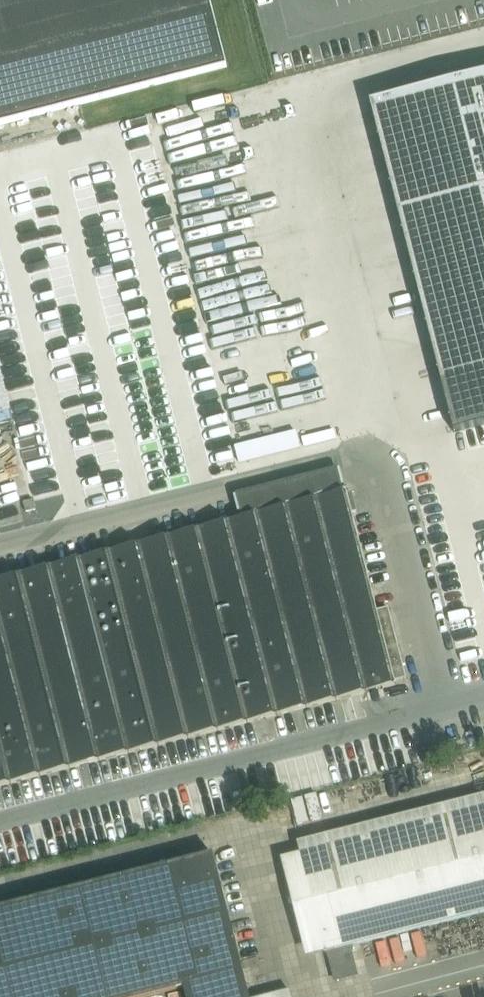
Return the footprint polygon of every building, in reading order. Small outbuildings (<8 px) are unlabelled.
[(226,67),(209,0),(0,0),(0,125),(226,67)] [(371,104),(390,178),(455,433),(483,426),(483,75),(371,104)] [(14,417),(6,360),(0,360),(0,420),(14,417)] [(395,686),(394,682),(406,679),(388,609),(376,612),(351,514),(356,513),(352,495),(347,496),(346,493),(343,494),(337,471),(235,497),(241,520),(0,581),(0,787),(395,686)] [(340,985),(365,978),(356,944),(483,911),(483,806),(301,854),(327,952),(331,951),(340,985)] [(183,987),(186,996),(251,996),(213,856),(0,910),(0,996),(145,996),(183,987)]
